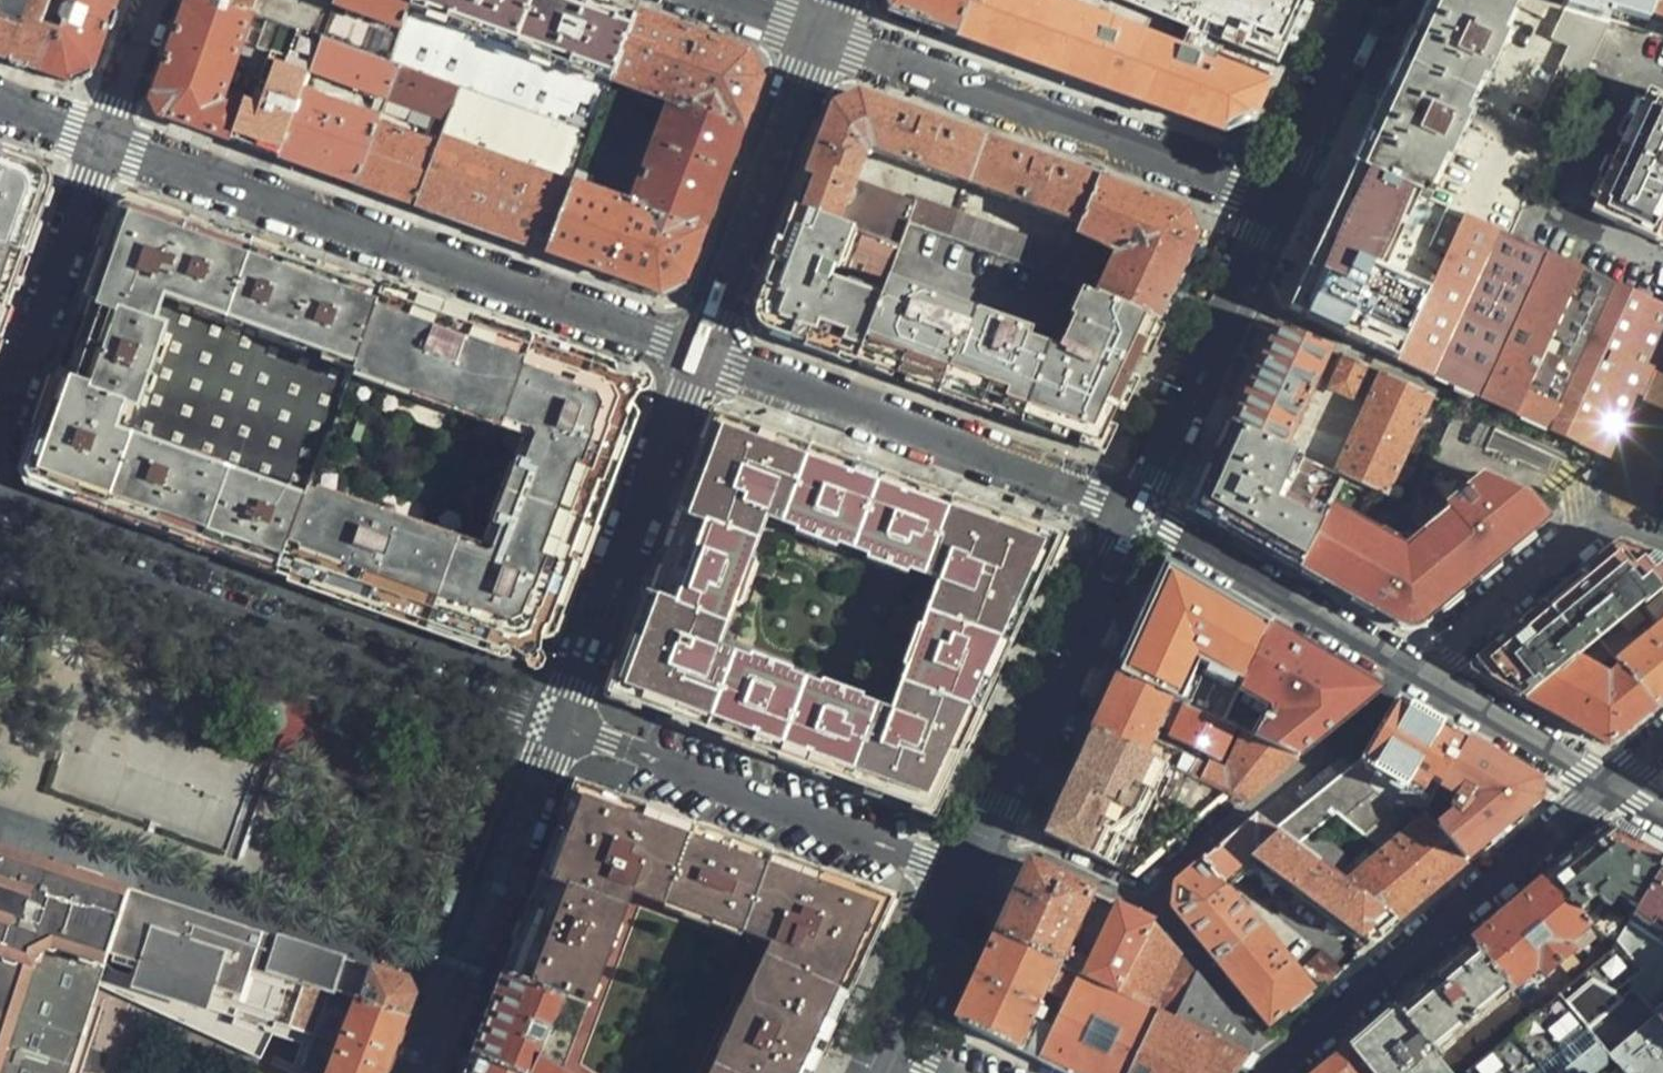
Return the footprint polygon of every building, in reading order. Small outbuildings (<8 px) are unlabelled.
[(49,77),(76,0),(0,0),(0,59),(49,77)] [(118,0),(76,0),(49,77),(68,83),(92,76),(109,27),(118,0)] [(211,0),(188,0),(172,46),(154,97),(167,121),(231,143),(247,102),(226,94),(254,15),(211,0)] [(254,15),(260,0),(211,0),(254,15)] [(254,15),(266,20),(322,39),(336,0),(260,0),(254,15)] [(416,0),(336,0),(322,39),(393,64),(416,0)] [(635,16),(589,0),(416,0),(393,64),(401,67),(457,88),(591,137),(611,83),(635,16)] [(891,15),(946,35),(959,0),(883,0),(891,15)] [(946,35),(1227,135),(1252,125),(1269,87),(1309,0),(959,0),(946,35)] [(1422,17),(1384,99),(1353,167),(1430,202),(1523,0),(1430,0),(1422,17)] [(1571,0),(1530,0),(1565,11),(1571,0)] [(1660,0),(1571,0),(1565,11),(1646,39),(1660,0)] [(1646,39),(1662,44),(1662,0),(1660,0),(1646,39)] [(697,38),(635,16),(611,83),(631,90),(682,108),(742,130),(760,83),(748,56),(697,38)] [(247,102),(231,143),(269,157),(278,160),(302,96),(310,72),(322,39),(266,20),(258,47),(272,53),(268,63),(275,65),(261,107),(247,102)] [(401,67),(393,64),(322,39),(310,72),(389,101),(401,67)] [(457,88),(401,67),(389,101),(428,116),(421,134),(439,140),(457,88)] [(631,90),(611,83),(591,137),(572,190),(590,196),(631,90)] [(435,153),(415,209),(530,251),(548,257),(572,190),(591,137),(457,88),(439,140),(435,153)] [(302,96),(278,160),(317,174),(356,188),(377,132),(380,125),(302,96)] [(815,156),(795,208),(900,248),(906,231),(1060,287),(1073,252),(918,195),(916,198),(860,177),(870,149),(1082,225),(1098,181),(1040,160),(919,117),(859,96),(833,106),(815,156)] [(1662,247),(1662,103),(1650,97),(1592,218),(1662,247)] [(723,180),(742,130),(682,108),(678,118),(669,115),(636,203),(646,206),(643,215),(703,236),(723,180)] [(377,132),(356,188),(385,199),(415,209),(435,153),(377,132)] [(16,294),(51,194),(43,180),(35,167),(0,154),(0,339),(16,294)] [(1430,202),(1353,167),(1333,210),(1286,311),(1398,363),(1465,219),(1430,202)] [(1140,196),(1098,181),(1082,225),(1073,252),(1060,287),(1158,321),(1196,239),(1191,226),(1187,213),(1140,196)] [(572,190),(548,257),(603,276),(657,296),(686,280),(703,236),(643,215),(590,196),(572,190)] [(113,216),(83,302),(94,306),(104,309),(99,323),(82,371),(77,386),(66,382),(56,379),(26,464),(39,493),(182,544),(275,577),(381,291),(332,274),(211,230),(134,202),(113,216)] [(900,248),(795,208),(770,275),(757,309),(768,335),(856,366),(900,248)] [(1662,363),(1662,308),(1465,219),(1398,363),(1616,465),(1662,363)] [(900,248),(856,366),(925,391),(1080,446),(1106,434),(1130,381),(1158,321),(1060,287),(906,231),(900,248)] [(519,341),(381,291),(275,577),(355,606),(520,664),(544,650),(556,618),(619,454),(637,405),(624,379),(519,341)] [(104,309),(94,306),(66,382),(77,386),(82,371),(99,323),(104,309)] [(1256,378),(1233,427),(1294,457),(1327,389),(1343,357),(1280,327),(1256,378)] [(1382,498),(1431,400),(1343,357),(1327,389),(1367,408),(1334,474),(1351,482),(1382,498)] [(623,658),(616,677),(624,701),(680,722),(766,754),(908,807),(939,796),(955,762),(999,668),(1055,545),(1004,526),(875,479),(766,439),(715,421),(669,539),(623,658)] [(1200,496),(1209,520),(1300,572),(1335,512),(1340,502),(1300,483),(1289,507),(1281,504),(1281,489),(1296,457),(1294,457),(1233,427),(1214,467),(1200,496)] [(1382,498),(1351,482),(1340,502),(1335,512),(1385,539),(1384,541),(1408,555),(1452,518),(1446,513),(1473,484),(1428,464),(1408,509),(1382,498)] [(1581,477),(1589,487),(1601,477),(1588,471),(1581,477)] [(1527,496),(1481,475),(1473,484),(1446,513),(1452,518),(1408,555),(1384,541),(1385,539),(1335,512),(1300,572),(1305,575),(1309,568),(1322,575),(1318,582),(1398,626),(1412,623),(1425,619),(1442,605),(1438,599),(1451,589),(1455,595),(1479,576),(1475,570),(1488,559),(1493,565),(1510,550),(1506,544),(1522,531),(1527,537),(1540,527),(1547,521),(1527,496)] [(1510,550),(1527,537),(1522,531),(1506,544),(1510,550)] [(1524,700),(1576,658),(1597,640),(1662,587),(1662,563),(1636,553),(1604,561),(1490,653),(1492,682),(1512,693),(1524,700)] [(1479,576),(1493,565),(1488,559),(1475,570),(1479,576)] [(1309,568),(1305,575),(1318,582),(1322,575),(1309,568)] [(1165,569),(1115,677),(1167,701),(1178,706),(1198,662),(1238,686),(1261,634),(1265,626),(1235,609),(1165,569)] [(1597,640),(1616,663),(1654,707),(1662,700),(1662,587),(1597,640)] [(1442,605),(1455,595),(1451,589),(1438,599),(1442,605)] [(1286,638),(1265,626),(1261,634),(1281,645),(1286,638)] [(59,629),(56,638),(77,645),(80,636),(59,629)] [(1302,647),(1286,638),(1281,645),(1261,634),(1238,686),(1271,700),(1253,741),(1293,760),(1378,692),(1302,647)] [(1610,745),(1654,707),(1616,663),(1604,673),(1576,658),(1524,700),(1565,723),(1606,746),(1610,745)] [(1167,701),(1115,677),(1101,706),(1087,735),(1138,760),(1167,701)] [(1207,689),(1196,714),(1220,725),(1232,700),(1207,689)] [(1422,812),(1464,740),(1457,736),(1397,702),(1362,759),(1353,765),(1384,789),(1422,812)] [(247,851),(273,761),(76,703),(50,793),(247,851)] [(1220,725),(1196,714),(1185,709),(1174,738),(1220,761),(1234,732),(1220,725)] [(1138,760),(1087,735),(1068,776),(1041,835),(1137,876),(1226,801),(1157,768),(1138,760)] [(1226,801),(1238,807),(1275,775),(1293,760),(1253,741),(1243,737),(1226,775),(1201,764),(1199,766),(1166,749),(1157,768),(1226,801)] [(1427,816),(1466,860),(1514,823),(1542,801),(1540,783),(1464,740),(1422,812),(1427,816)] [(1384,789),(1353,765),(1314,799),(1333,813),(1373,842),(1385,852),(1427,816),(1422,812),(1384,789)] [(504,969),(563,991),(541,1048),(577,1072),(810,1072),(822,1045),(875,931),(871,929),(875,920),(870,899),(860,895),(862,890),(831,879),(693,829),(631,807),(598,795),(597,799),(588,795),(573,803),(569,815),(564,812),(519,931),(504,969)] [(1333,813),(1314,799),(1275,832),(1296,847),(1333,813)] [(1275,832),(1253,815),(1197,864),(1216,886),(1248,857),(1370,946),(1392,927),(1398,921),(1338,878),(1296,847),(1275,832)] [(1338,878),(1398,921),(1433,892),(1468,863),(1466,860),(1427,816),(1385,852),(1373,842),(1338,878)] [(1550,880),(1587,927),(1618,901),(1633,911),(1662,860),(1662,855),(1614,826),(1586,849),(1582,853),(1550,880)] [(99,985),(109,955),(130,892),(0,849),(0,1072),(69,1072),(99,985)] [(1633,911),(1624,926),(1662,948),(1662,860),(1633,911)] [(1216,886),(1197,864),(1172,887),(1172,910),(1195,936),(1219,965),(1256,930),(1216,886)] [(1011,901),(994,937),(1065,970),(1069,963),(1060,960),(1090,893),(1027,866),(1011,901)] [(1587,927),(1550,880),(1520,905),(1490,929),(1473,943),(1525,1006),(1551,984),(1557,990),(1580,971),(1576,965),(1601,944),(1587,927)] [(130,892),(109,955),(133,963),(129,977),(135,979),(134,981),(167,993),(168,990),(208,1002),(206,1012),(232,1025),(259,1033),(261,1026),(339,1052),(357,1004),(359,1004),(373,970),(130,892)] [(1137,913),(1118,905),(1084,979),(1118,995),(1153,920),(1137,913)] [(1184,953),(1153,920),(1118,995),(1234,1048),(1244,1033),(1184,953)] [(1652,1018),(1607,1055),(1588,1032),(1633,994),(1649,1014),(1662,1003),(1662,948),(1624,926),(1608,954),(1468,1071),(1470,1072),(1662,1072),(1662,1031),(1652,1018)] [(1248,997),(1273,1025),(1312,992),(1256,930),(1219,965),(1248,997)] [(994,937),(974,980),(953,1024),(1058,1072),(1060,1072),(1233,1072),(1246,1054),(1234,1048),(1118,995),(1084,979),(1065,970),(994,937)] [(1525,1006),(1473,943),(1455,958),(1395,1009),(1449,1072),(1525,1006)] [(289,1072),(331,1072),(339,1052),(261,1026),(259,1033),(232,1025),(206,1012),(208,1002),(168,990),(167,993),(134,981),(135,979),(129,977),(133,963),(109,955),(99,985),(167,1017),(262,1060),(274,1034),(301,1043),(294,1064),(275,1057),(271,1064),(279,1068),(289,1072)] [(504,969),(489,1011),(473,1053),(524,1072),(531,1072),(541,1048),(563,991),(504,969)] [(400,979),(373,970),(359,1004),(406,1017),(408,1010),(411,1003),(400,979)] [(1649,1014),(1652,1018),(1662,1031),(1662,1003),(1649,1014)] [(359,1004),(357,1004),(339,1052),(331,1072),(385,1072),(389,1061),(406,1017),(359,1004)] [(1395,1009),(1386,1016),(1350,1046),(1372,1072),(1449,1072),(1395,1009)] [(1350,1046),(1323,1068),(1317,1072),(1372,1072),(1350,1046)] [(541,1048),(531,1072),(577,1072),(541,1048)] [(473,1053),(465,1072),(524,1072),(473,1053)]
